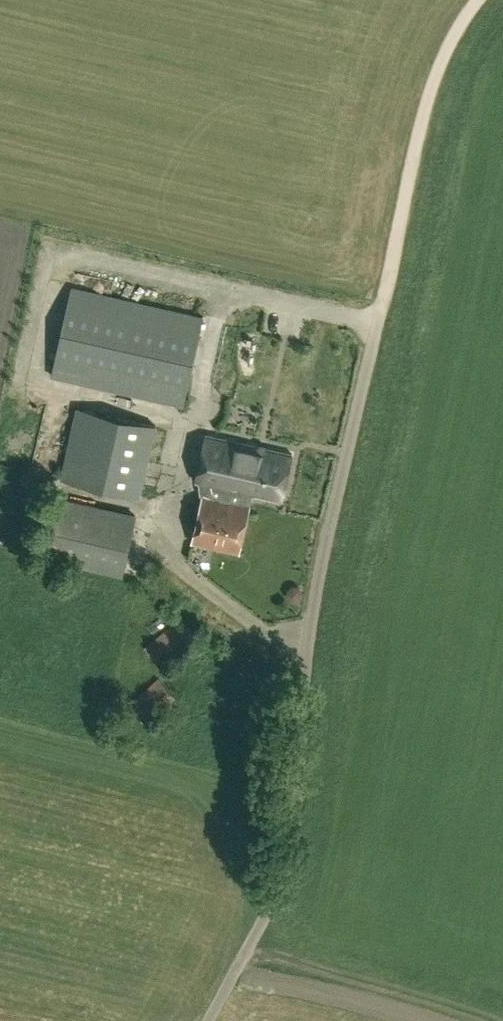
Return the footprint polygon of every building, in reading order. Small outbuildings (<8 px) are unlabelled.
[(185,406),(205,318),(74,289),(54,377),(185,406)] [(62,479),(142,497),(157,426),(78,409),(62,479)] [(197,481),(208,484),(253,495),(281,502),(292,454),(207,435),(197,481)] [(208,484),(194,544),(239,554),(253,495),(208,484)] [(124,574),(136,515),(57,499),(45,558),(124,574)] [(145,648),(161,667),(192,642),(176,623),(145,648)] [(129,706),(148,725),(176,698),(159,678),(129,706)]
